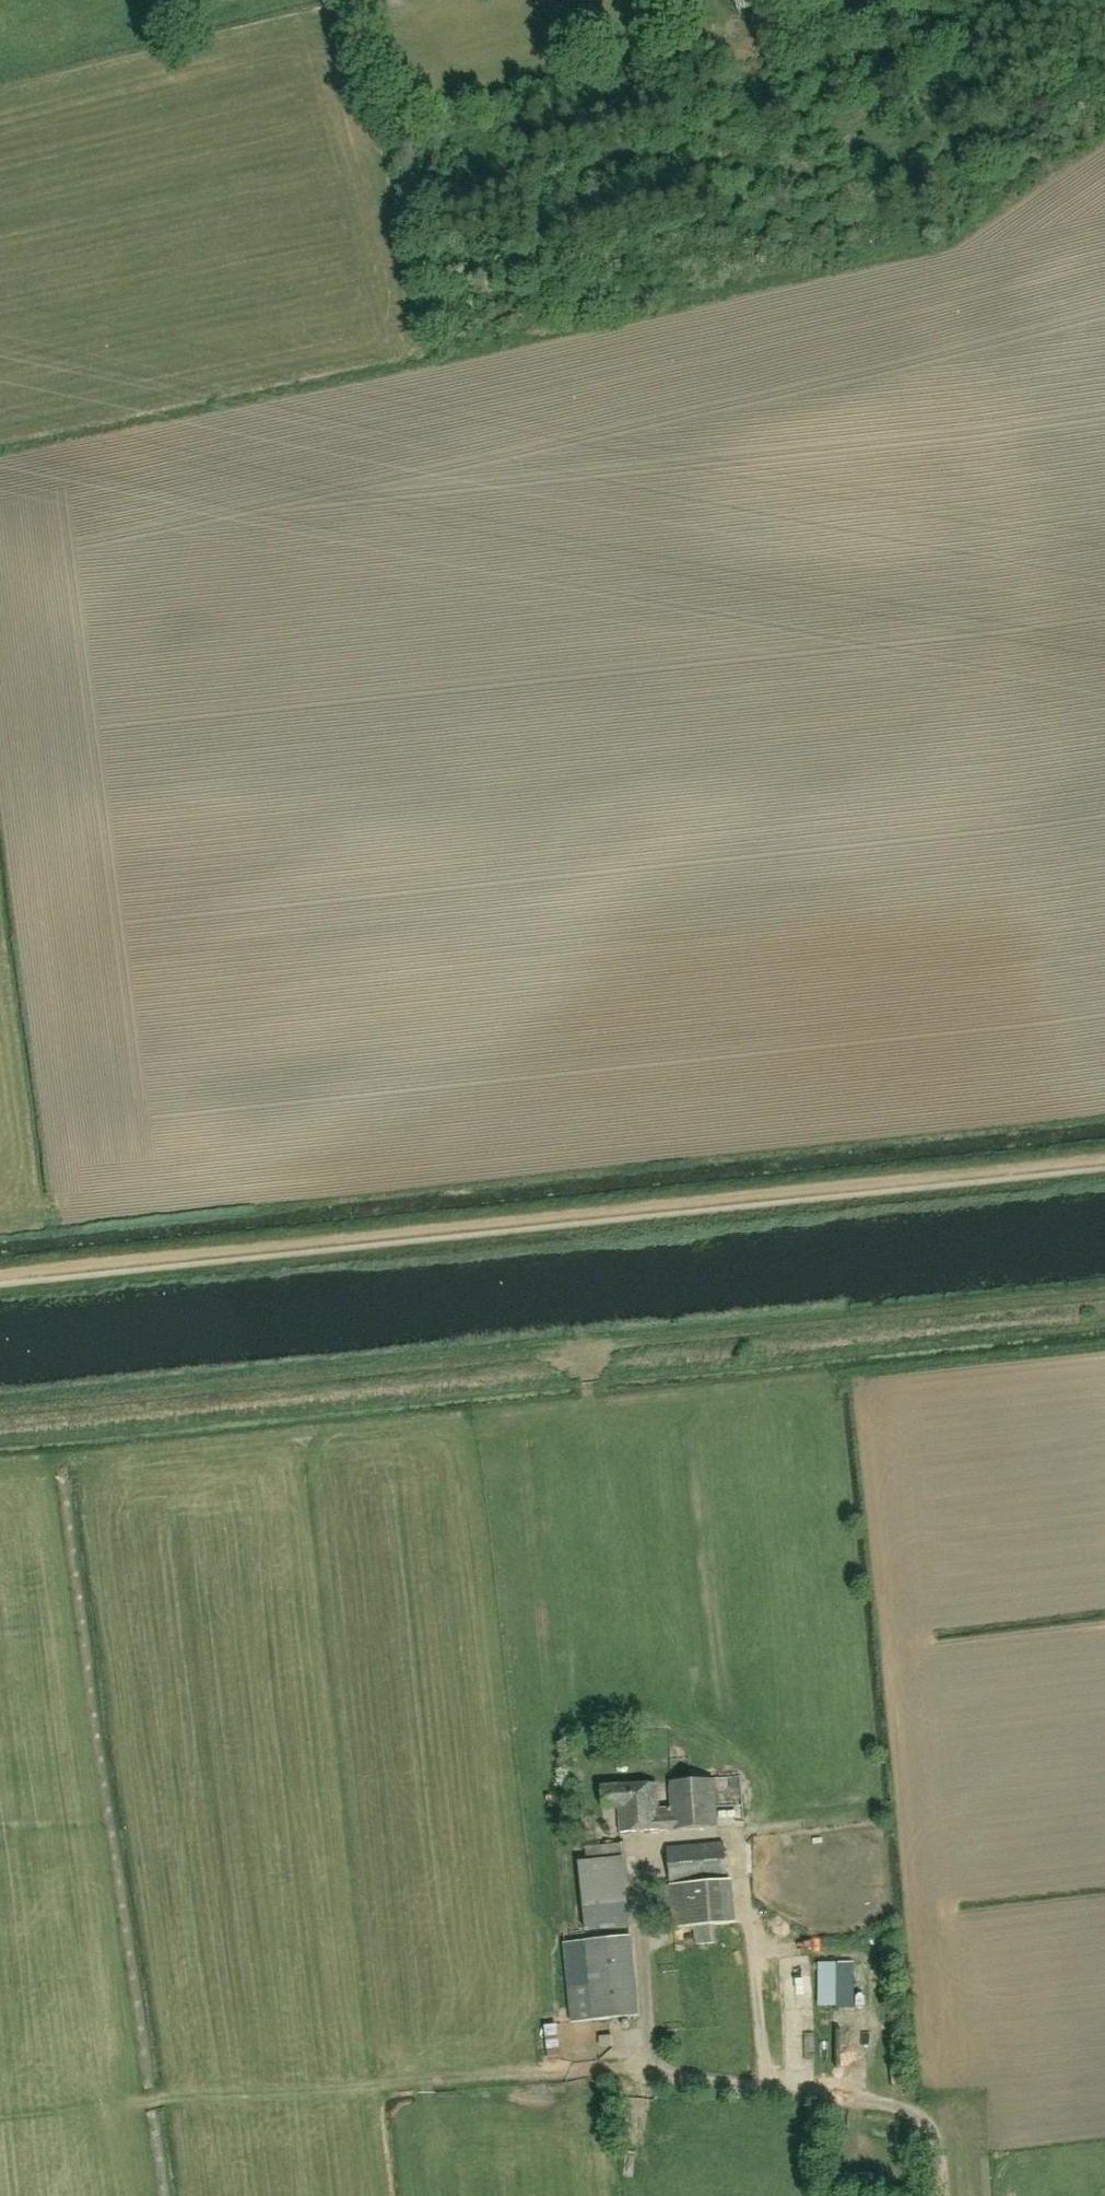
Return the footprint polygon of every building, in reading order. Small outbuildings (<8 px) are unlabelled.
[(671,1782),(672,1817),(673,1830),(716,1828),(714,1781),(671,1782)] [(673,1830),(672,1817),(659,1817),(658,1784),(602,1786),(603,1807),(619,1807),(620,1832),(673,1830)] [(726,1879),(722,1843),(664,1848),(667,1884),(726,1879)] [(577,1932),(621,1930),(617,1859),(573,1861),(577,1932)] [(585,1939),(585,1940),(567,1942),(570,1985),(589,1983),(593,2023),(640,2017),(632,1934),(585,1939)] [(830,1984),(825,2037),(850,2039),(856,1972),(842,1971),(840,1985),(830,1984)] [(557,2061),(560,2090),(585,2087),(582,2058),(557,2061)]
